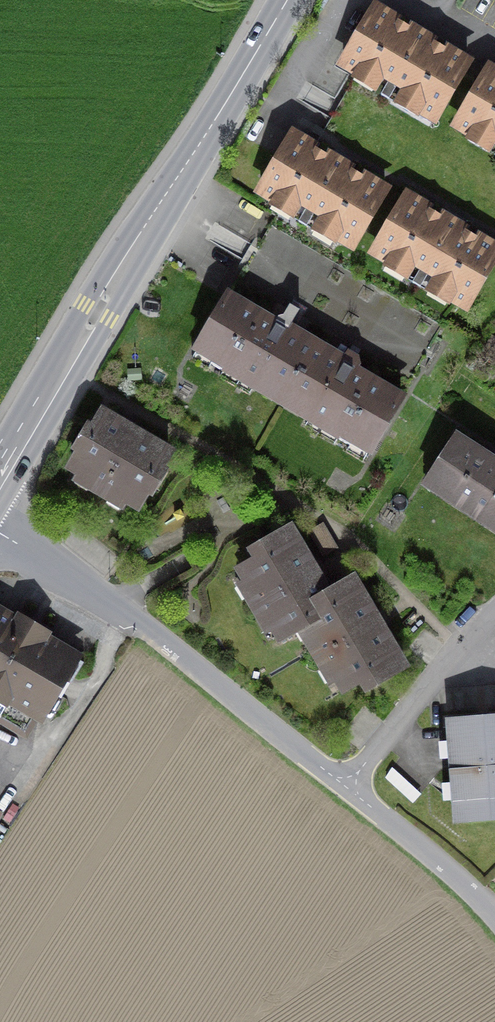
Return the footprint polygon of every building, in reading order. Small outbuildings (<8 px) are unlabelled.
[(473,60),(372,1),(334,67),(435,125),(473,60)] [(487,63),(448,128),(494,156),(494,68),(487,63)] [(391,187),(292,129),(254,193),(354,251),(391,187)] [(404,192),(367,256),(469,314),(494,268),(494,243),(404,192)] [(190,353),(281,405),(316,344),(225,292),(190,353)] [(406,396),(316,344),(281,405),(371,457),(406,396)] [(97,408),(61,471),(137,513),(172,451),(97,408)] [(418,489),(494,540),(494,463),(454,436),(418,489)] [(275,644),(300,630),(319,619),(308,601),(329,589),(292,524),(244,551),(249,560),(233,570),(275,644)] [(319,619),(300,630),(342,703),(406,666),(354,575),(329,589),(308,601),(319,619)] [(0,605),(0,705),(39,727),(82,652),(0,605)] [(444,718),(453,824),(494,820),(494,714),(444,718)]
